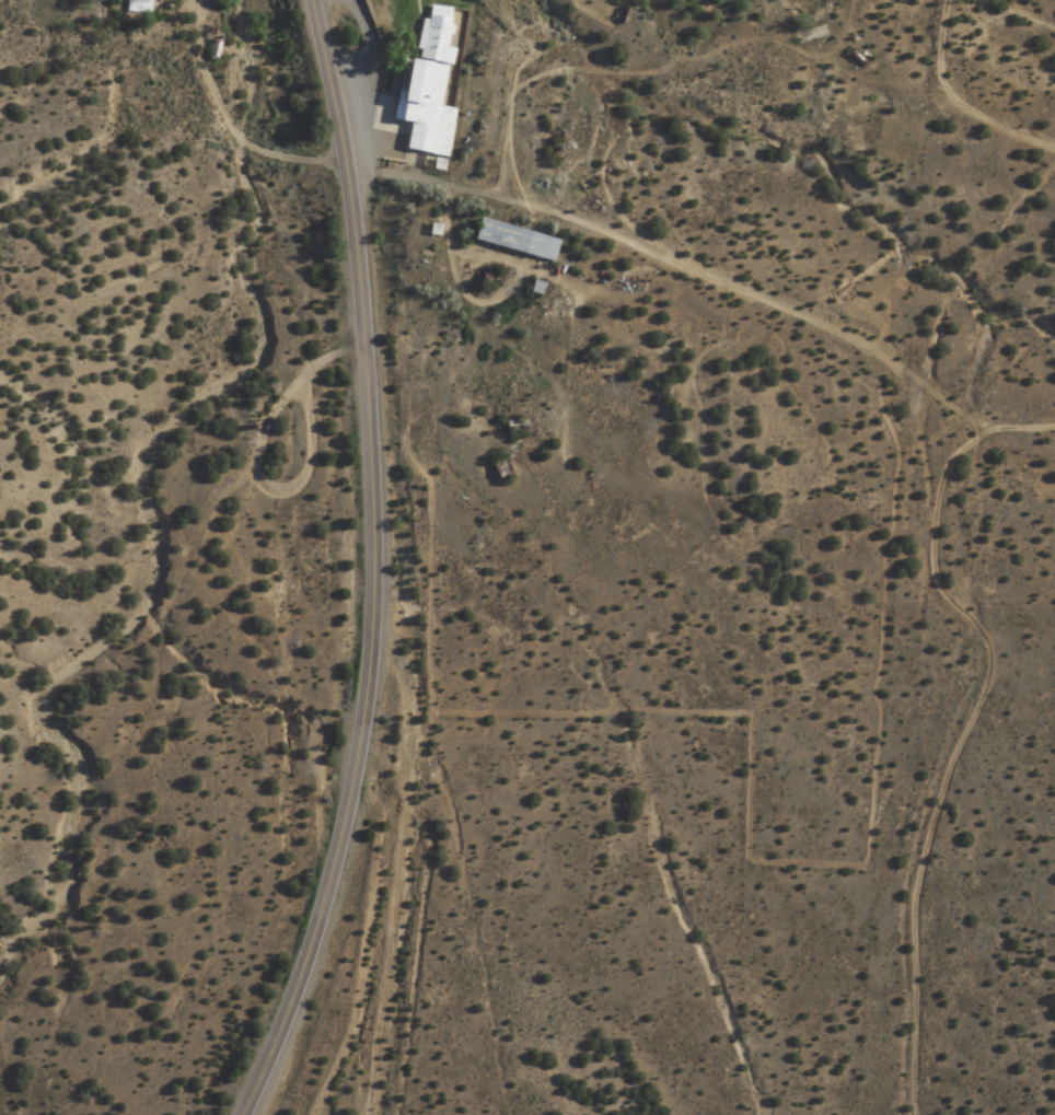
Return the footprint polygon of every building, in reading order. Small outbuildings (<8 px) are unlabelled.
[(123,12),(148,12),(148,0),(123,0),(123,12)] [(390,117),(401,58),(443,66),(436,105),(455,108),(447,154),(403,146),(407,120),(390,117)] [(559,238),(476,217),(470,240),(553,261),(559,238)] [(525,422),(505,421),(505,433),(525,434),(525,422)]
